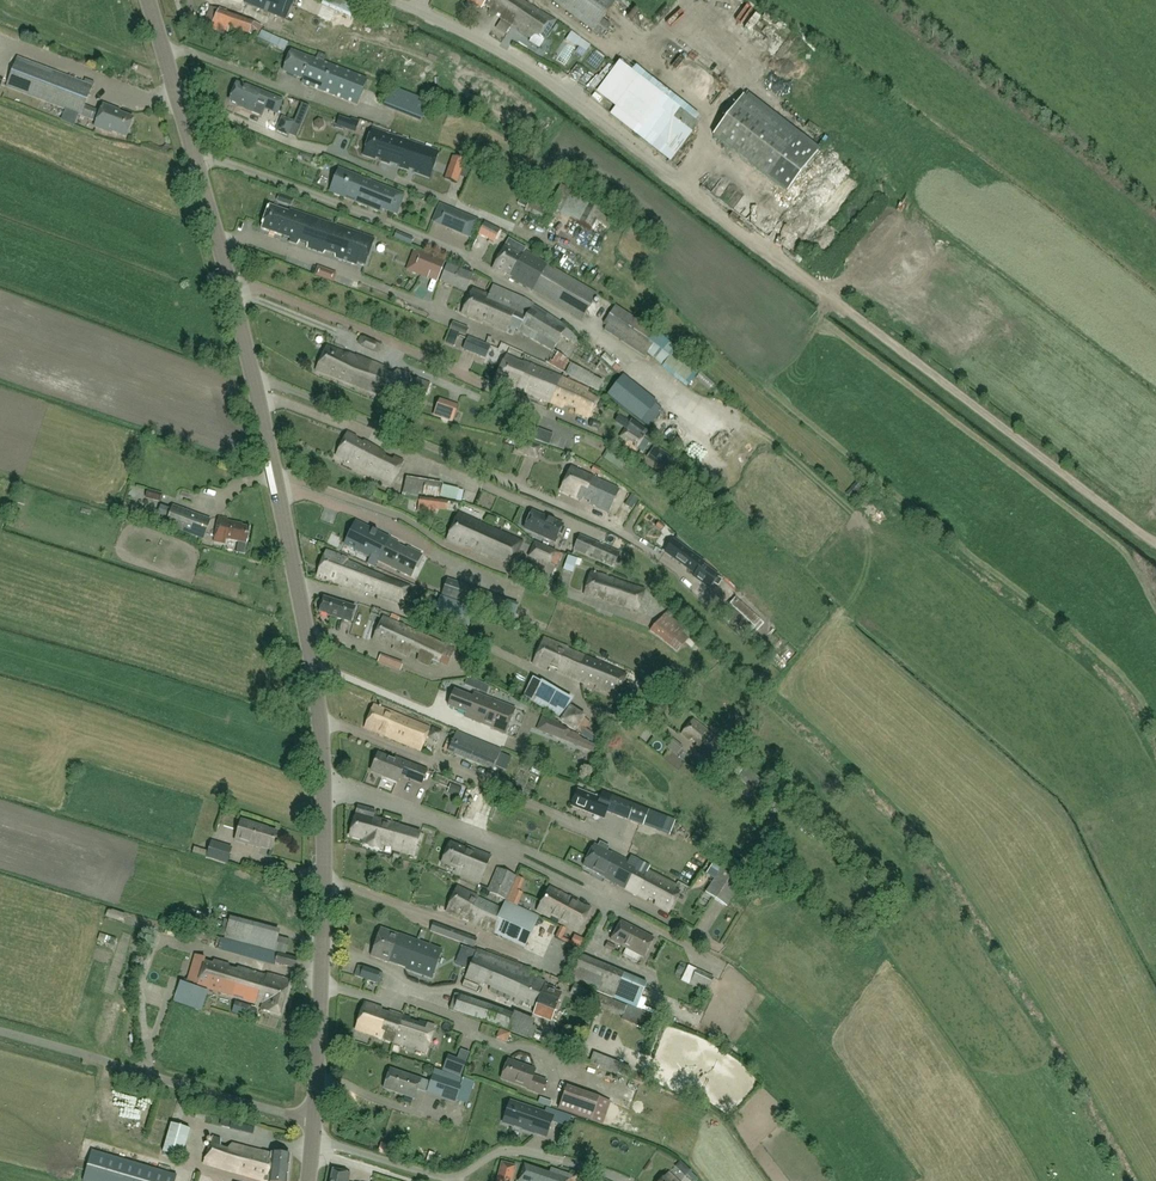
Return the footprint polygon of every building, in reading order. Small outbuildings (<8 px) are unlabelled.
[(271,11),(281,15),(286,4),(292,6),(294,0),(246,0),(244,4),(270,14),(271,11)] [(482,9),(484,6),(490,9),(489,12),(512,26),(514,23),(520,27),(519,30),(532,38),(529,42),(539,48),(544,40),(556,21),(521,0),(467,0),(482,9)] [(582,23),(581,24),(601,38),(611,25),(602,19),(616,0),(552,0),(582,23)] [(622,11),(625,4),(618,1),(614,8),(622,11)] [(213,20),(211,28),(227,34),(229,27),(248,33),(253,20),(218,8),(213,20)] [(339,9),(337,15),(354,22),(356,16),(339,9)] [(371,15),(368,21),(388,29),(391,23),(371,15)] [(257,39),(285,52),(289,43),(261,31),(257,39)] [(562,45),(582,59),(590,47),(571,33),(562,45)] [(312,59),(291,51),(283,71),(303,80),(302,83),(357,105),(367,80),(324,63),(326,56),(319,53),(316,59),(312,58),(312,59)] [(18,58),(6,87),(59,108),(65,110),(68,111),(97,122),(95,127),(111,134),(112,132),(125,138),(133,118),(115,111),(115,110),(103,105),(100,112),(84,106),(92,86),(18,58)] [(671,160),(698,125),(630,72),(614,91),(623,98),(611,113),(671,160)] [(584,89),(588,82),(575,75),(571,83),(584,89)] [(691,96),(711,103),(718,82),(699,75),(691,96)] [(754,81),(750,86),(765,98),(769,93),(754,81)] [(282,100),(246,86),(246,87),(237,83),(230,101),(249,109),(248,111),(259,115),(262,108),(277,114),(282,100)] [(391,90),(384,109),(423,123),(429,104),(391,90)] [(787,193),(817,153),(743,96),(712,136),(787,193)] [(294,123),(282,118),(278,126),(290,131),(294,123)] [(347,129),(350,123),(339,118),(336,124),(347,129)] [(400,168),(409,142),(373,129),(364,156),(375,160),(376,157),(382,159),(381,162),(389,165),(390,161),(401,164),(399,168),(400,168)] [(438,152),(409,142),(400,168),(408,171),(409,168),(415,170),(414,173),(429,179),(438,152)] [(448,171),(460,175),(464,161),(453,157),(448,171)] [(363,178),(340,168),(330,191),(346,198),(348,194),(356,197),(354,201),(381,212),(382,209),(396,214),(404,195),(371,181),(370,183),(362,180),(363,178)] [(735,210),(739,205),(713,182),(709,187),(735,210)] [(549,208),(591,230),(602,208),(572,192),(561,186),(549,208)] [(662,190),(658,195),(669,203),(673,198),(662,190)] [(291,207),(294,199),(279,194),(277,202),(291,207)] [(324,250),(333,225),(290,209),(289,212),(269,206),(261,229),(290,239),(289,242),(297,245),(299,242),(307,245),(307,248),(321,253),(324,250)] [(471,238),(478,221),(452,210),(445,227),(471,238)] [(371,241),(372,238),(333,225),(324,250),(332,253),(333,257),(355,264),(356,261),(363,264),(371,241)] [(485,225),(482,230),(495,236),(497,231),(485,225)] [(496,237),(481,231),(478,237),(501,246),(506,233),(499,231),(496,237)] [(409,238),(396,233),(393,240),(406,245),(409,238)] [(882,235),(878,240),(889,249),(893,243),(882,235)] [(547,264),(524,252),(526,249),(509,240),(492,269),(514,282),(514,281),(532,291),(582,320),(597,295),(547,264)] [(379,243),(371,241),(363,264),(371,266),(379,243)] [(439,280),(445,264),(417,253),(414,261),(421,264),(418,271),(439,280)] [(466,291),(473,274),(447,264),(440,281),(466,291)] [(523,299),(493,286),(488,296),(473,289),(462,315),(483,324),(485,320),(495,324),(493,328),(506,333),(512,335),(515,330),(552,352),(561,336),(574,344),(577,339),(565,330),(566,327),(523,299)] [(710,374),(677,349),(662,336),(616,306),(604,324),(607,326),(604,330),(644,357),(647,353),(663,366),(662,368),(686,388),(692,393),(701,383),(703,383),(710,374)] [(452,322),(450,329),(466,336),(469,328),(452,322)] [(357,342),(361,345),(360,346),(373,351),(379,354),(382,345),(377,344),(377,343),(364,338),(360,336),(357,342)] [(491,347),(468,337),(463,350),(485,360),(491,347)] [(355,358),(327,346),(315,371),(401,402),(402,396),(423,404),(429,384),(418,380),(416,383),(409,381),(410,376),(397,370),(393,375),(387,372),(387,369),(356,356),(355,358)] [(526,394),(549,403),(559,377),(545,371),(545,370),(525,362),(524,363),(506,355),(494,384),(517,393),(519,389),(526,392),(526,394)] [(571,366),(567,374),(599,392),(603,382),(571,366)] [(559,377),(549,403),(556,406),(561,408),(567,406),(574,409),(575,414),(585,418),(599,399),(588,393),(589,390),(578,385),(579,384),(559,377)] [(458,405),(440,399),(434,416),(452,423),(458,405)] [(655,404),(641,421),(648,427),(662,410),(655,404)] [(679,443),(685,432),(661,419),(655,430),(679,443)] [(623,433),(620,437),(628,442),(629,442),(634,445),(634,446),(643,453),(650,442),(644,437),(645,435),(647,432),(632,420),(630,422),(627,427),(623,433)] [(704,430),(729,449),(733,444),(720,434),(722,431),(710,422),(704,430)] [(362,444),(356,441),(357,438),(347,433),(336,455),(351,463),(392,483),(403,462),(395,458),(393,462),(385,458),(384,453),(371,445),(364,442),(362,444)] [(536,459),(541,447),(521,440),(517,452),(536,459)] [(668,469),(675,458),(666,453),(656,446),(649,457),(659,463),(668,469)] [(609,447),(602,457),(618,468),(624,459),(609,447)] [(1146,467),(1151,482),(1155,480),(1155,477),(1152,465),(1146,467)] [(604,511),(615,487),(571,467),(560,491),(582,501),(583,498),(589,501),(589,504),(604,511)] [(423,495),(439,498),(441,484),(425,482),(423,495)] [(125,496),(140,500),(143,490),(129,485),(125,496)] [(160,502),(162,494),(148,490),(145,499),(160,502)] [(446,510),(448,501),(438,500),(419,497),(418,506),(437,509),(446,510)] [(1133,514),(1144,502),(1140,499),(1129,510),(1133,514)] [(210,520),(173,507),(171,511),(160,507),(155,522),(166,526),(203,539),(210,520)] [(533,512),(525,528),(555,542),(559,534),(562,536),(565,528),(562,527),(563,525),(548,518),(548,519),(533,512)] [(513,562),(522,542),(458,514),(447,540),(463,547),(464,544),(473,547),(472,549),(481,553),(481,552),(501,561),(504,558),(513,562)] [(227,519),(219,518),(214,542),(225,544),(226,540),(247,544),(250,528),(242,526),(242,524),(232,522),(231,524),(227,523),(227,519)] [(378,561),(389,539),(356,522),(345,545),(371,558),(368,564),(375,568),(378,561)] [(613,568),(620,553),(580,536),(574,550),(613,568)] [(399,544),(389,539),(378,561),(410,577),(421,555),(407,548),(405,550),(399,547),(399,544)] [(703,563),(673,541),(665,552),(695,574),(693,577),(708,588),(717,576),(702,565),(703,563)] [(536,559),(550,565),(551,564),(557,566),(562,554),(556,551),(556,550),(535,542),(527,557),(536,561),(536,559)] [(404,602),(410,587),(384,577),(346,562),(347,560),(326,551),(316,577),(322,579),(323,579),(364,594),(366,591),(403,605),(404,602)] [(561,571),(573,574),(578,560),(566,556),(561,571)] [(261,579),(264,565),(226,558),(224,572),(261,579)] [(638,610),(644,590),(591,572),(584,595),(596,598),(597,596),(606,599),(605,602),(638,610)] [(505,599),(447,579),(442,596),(500,616),(505,599)] [(468,627),(475,610),(476,608),(440,596),(433,615),(468,627)] [(350,623),(355,608),(323,598),(319,613),(329,616),(328,616),(350,623)] [(735,598),(724,611),(749,635),(761,622),(735,598)] [(500,618),(514,622),(518,608),(504,604),(500,618)] [(666,612),(649,632),(676,655),(688,641),(672,627),(677,621),(666,612)] [(455,649),(447,646),(398,624),(400,618),(392,614),(389,620),(383,617),(372,642),(384,648),(387,642),(394,645),(393,649),(409,656),(411,651),(419,655),(417,660),(429,666),(432,660),(439,663),(439,664),(447,668),(455,649)] [(567,648),(544,638),(533,664),(547,670),(549,666),(557,669),(557,672),(586,684),(588,682),(596,685),(596,688),(617,697),(618,694),(619,694),(627,676),(575,652),(576,649),(568,646),(567,648)] [(357,664),(359,654),(331,649),(329,659),(357,664)] [(786,663),(795,655),(790,649),(781,657),(786,663)] [(571,703),(532,681),(523,697),(561,719),(568,708),(571,703)] [(478,682),(475,690),(486,695),(489,687),(478,682)] [(483,725),(493,700),(474,693),(472,698),(454,691),(448,707),(475,717),(473,721),(483,725)] [(493,700),(483,725),(490,728),(491,727),(495,728),(494,730),(505,735),(515,709),(493,700)] [(431,728),(374,705),(365,728),(422,751),(431,728)] [(563,725),(560,723),(542,716),(537,730),(567,743),(572,731),(568,730),(569,729),(563,726),(563,725)] [(725,746),(693,720),(681,735),(689,741),(692,739),(697,743),(696,747),(713,761),(725,746)] [(577,721),(573,727),(579,731),(583,725),(577,721)] [(493,770),(501,750),(456,732),(448,752),(493,770)] [(584,742),(592,746),(595,739),(587,735),(584,742)] [(660,740),(652,743),(656,753),(664,750),(660,740)] [(662,757),(676,769),(684,760),(670,748),(662,757)] [(731,753),(722,763),(738,778),(747,768),(731,753)] [(395,761),(378,754),(370,772),(397,783),(400,776),(421,785),(427,771),(396,759),(395,761)] [(578,790),(571,807),(604,820),(607,812),(639,825),(645,810),(612,796),(603,792),(599,799),(578,790)] [(479,794),(471,822),(478,825),(486,797),(479,794)] [(357,807),(349,836),(364,840),(362,845),(382,851),(384,842),(395,845),(393,850),(414,856),(420,833),(398,827),(399,825),(373,818),(375,811),(357,807)] [(272,850),(277,833),(267,830),(267,828),(241,820),(235,840),(256,847),(256,846),(272,850)] [(227,865),(233,848),(211,841),(206,859),(227,865)] [(464,849),(450,843),(442,863),(456,869),(455,871),(480,881),(491,857),(465,846),(464,849)] [(609,848),(600,843),(598,847),(595,845),(583,866),(604,877),(605,878),(669,912),(680,891),(675,889),(677,885),(648,870),(650,867),(630,856),(628,861),(607,850),(609,848)] [(206,859),(208,851),(194,847),(191,854),(206,859)] [(707,874),(715,879),(716,878),(721,870),(713,865),(707,874)] [(511,889),(516,877),(497,869),(487,892),(506,900),(511,889)] [(722,869),(706,894),(727,907),(741,884),(723,872),(724,870),(722,869)] [(478,897),(458,887),(446,912),(462,920),(463,919),(492,933),(525,947),(538,917),(517,907),(506,902),(503,908),(478,896),(478,897)] [(579,931),(591,909),(571,898),(568,897),(549,887),(537,911),(551,918),(552,916),(560,920),(559,924),(578,934),(579,931)] [(511,889),(506,900),(505,902),(506,902),(517,907),(522,894),(519,892),(511,889)] [(105,920),(121,922),(122,914),(106,913),(105,920)] [(644,957),(654,938),(621,921),(611,940),(644,957)] [(473,947),(476,939),(433,923),(430,931),(473,947)] [(416,942),(381,929),(371,957),(388,963),(389,962),(397,965),(397,966),(406,969),(416,942)] [(98,937),(97,946),(112,949),(113,940),(98,937)] [(432,979),(442,951),(416,942),(406,969),(432,979)] [(276,964),(277,954),(246,947),(244,958),(275,966),(276,964)] [(545,986),(546,983),(541,981),(543,976),(531,972),(531,969),(472,948),(467,958),(472,961),(466,980),(482,986),(484,984),(491,987),(489,991),(522,1005),(523,1003),(535,1008),(533,1015),(551,1022),(561,994),(554,991),(555,989),(545,986)] [(277,954),(276,964),(295,969),(297,959),(277,954)] [(195,955),(187,982),(206,987),(207,985),(221,989),(220,993),(221,993),(229,968),(229,965),(214,961),(212,964),(204,962),(205,958),(195,955)] [(637,1008),(648,983),(583,956),(572,980),(614,997),(613,998),(637,1008)] [(338,982),(350,983),(352,964),(340,963),(338,982)] [(358,965),(354,976),(379,985),(383,974),(358,965)] [(119,967),(117,980),(129,982),(131,970),(119,967)] [(237,970),(229,968),(221,994),(256,1004),(257,1002),(263,1003),(261,1010),(280,1015),(289,981),(270,975),(270,977),(238,967),(237,970)] [(707,993),(714,979),(696,970),(690,984),(707,993)] [(201,1011),(208,991),(180,982),(173,1001),(201,1011)] [(593,992),(574,984),(570,995),(588,1003),(605,1010),(606,1010),(622,1017),(621,1020),(656,1035),(662,1020),(628,1005),(627,1006),(612,999),(593,992)] [(455,995),(450,1010),(507,1030),(507,1031),(532,1041),(533,1038),(539,1041),(542,1033),(536,1031),(537,1029),(533,1027),(535,1021),(513,1012),(512,1015),(455,995)] [(236,1002),(232,1013),(252,1019),(255,1008),(236,1002)] [(388,1014),(381,1012),(382,1008),(364,1002),(355,1030),(393,1043),(401,1016),(389,1012),(388,1014)] [(411,1018),(401,1016),(393,1043),(403,1046),(404,1043),(417,1047),(416,1050),(426,1053),(435,1026),(419,1021),(417,1024),(411,1021),(411,1018)] [(593,1054),(590,1063),(627,1077),(631,1069),(593,1054)] [(466,1064),(454,1059),(451,1068),(447,1067),(445,1071),(461,1077),(466,1064)] [(541,1095),(546,1081),(533,1076),(535,1070),(508,1060),(501,1079),(527,1089),(526,1089),(541,1095)] [(414,1099),(421,1080),(390,1069),(383,1089),(414,1099)] [(456,1099),(461,1084),(434,1075),(429,1090),(456,1099)] [(603,1126),(611,1102),(566,1086),(558,1110),(603,1126)] [(553,1102),(540,1098),(538,1103),(550,1108),(553,1102)] [(510,1102),(503,1123),(534,1133),(546,1138),(548,1133),(553,1117),(510,1102)] [(119,1111),(147,1119),(149,1113),(120,1105),(119,1111)] [(253,1135),(256,1123),(232,1118),(229,1129),(253,1135)] [(181,1158),(190,1130),(172,1124),(162,1152),(181,1158)] [(212,1137),(205,1161),(204,1164),(264,1180),(287,1180),(290,1156),(272,1154),(232,1144),(228,1149),(220,1147),(220,1139),(212,1137)] [(380,1144),(377,1153),(384,1156),(388,1147),(380,1144)] [(92,1151),(83,1180),(175,1180),(177,1176),(92,1151)] [(514,1167),(502,1164),(498,1180),(511,1180),(514,1167)] [(524,1164),(519,1180),(573,1180),(524,1164)] [(330,1180),(349,1180),(350,1173),(332,1170),(330,1180)] [(669,1173),(661,1180),(677,1180),(669,1173)]
